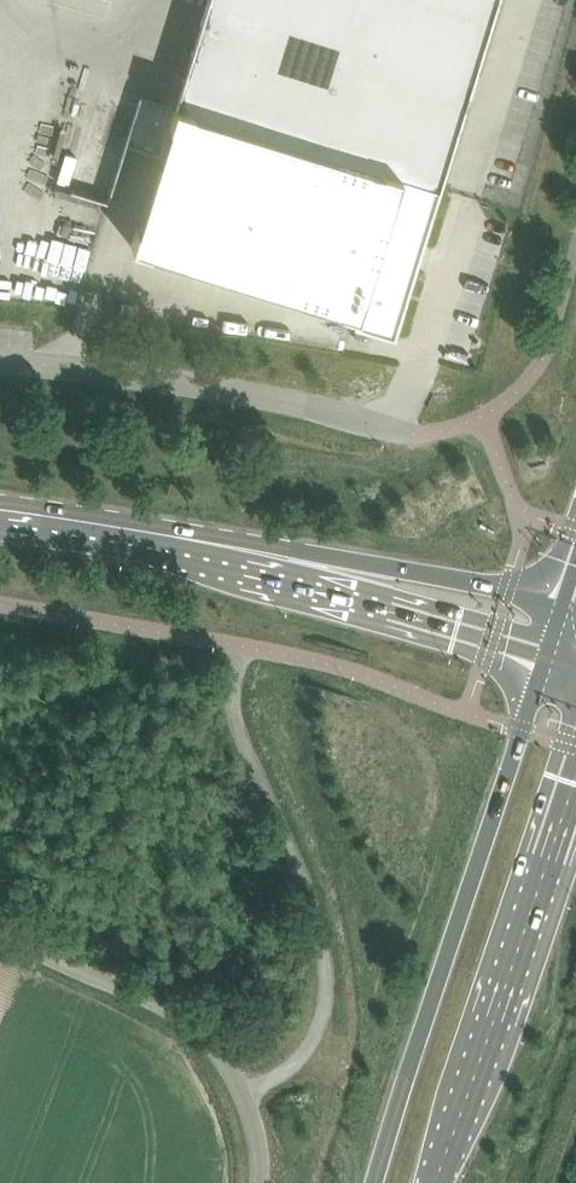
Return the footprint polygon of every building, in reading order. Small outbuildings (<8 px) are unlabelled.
[(439,187),(496,0),(206,0),(174,103),(172,102),(171,104),(140,95),(107,199),(71,188),(71,190),(109,202),(127,143),(160,154),(131,245),(355,314),(353,321),(393,333),(395,326),(396,326),(439,187)] [(508,188),(518,137),(516,136),(513,150),(495,146),(487,184),(508,188)]
